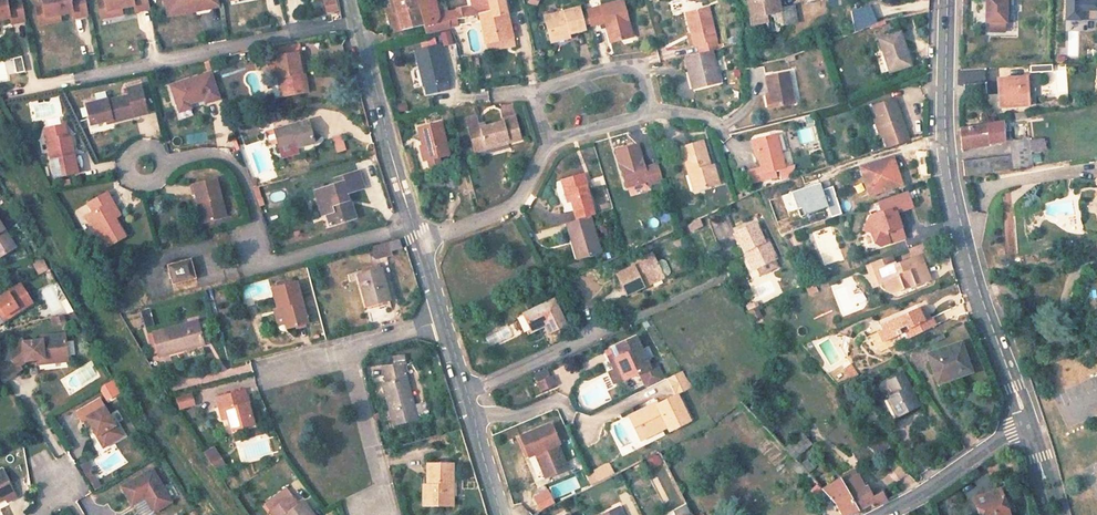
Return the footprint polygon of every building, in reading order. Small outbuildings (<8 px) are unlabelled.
[(10,17),(12,23),(26,20),(23,0),(0,0),(0,19),(10,17)] [(43,1),(47,22),(62,19),(61,13),(74,11),(75,17),(90,14),(87,0),(46,0),(43,1)] [(106,0),(99,1),(102,18),(109,16),(106,0)] [(106,0),(109,16),(124,13),(123,7),(136,5),(137,11),(151,8),(150,0),(106,0)] [(171,0),(167,0),(169,15),(212,7),(212,5),(211,0),(209,0),(172,7),(171,0)] [(338,10),(335,0),(322,0),(316,2),(320,16),(338,10)] [(414,0),(389,0),(386,1),(395,32),(404,30),(422,26),(414,0)] [(449,29),(448,21),(447,14),(438,16),(434,0),(417,0),(426,35),(449,29)] [(479,15),(493,12),(492,0),(472,0),(474,9),(475,16),(479,15)] [(486,44),(515,38),(505,0),(492,0),(493,12),(479,15),(486,44)] [(672,15),(679,13),(675,0),(668,2),(672,15)] [(748,1),(753,25),(768,22),(767,14),(776,12),(779,26),(782,26),(782,28),(798,25),(794,6),(780,8),(779,0),(754,0),(748,1)] [(826,9),(846,8),(845,0),(825,0),(826,9)] [(982,23),(987,22),(987,32),(1003,32),(1003,23),(1004,23),(1004,0),(982,0),(982,23)] [(1068,22),(1096,23),(1096,2),(1083,2),(1083,0),(1068,0),(1068,22)] [(631,37),(622,1),(585,11),(590,28),(605,23),(610,43),(631,37)] [(44,6),(37,7),(40,24),(47,22),(44,6)] [(848,9),(852,27),(866,24),(862,6),(848,9)] [(708,8),(685,13),(690,33),(687,34),(690,47),(697,46),(699,54),(711,51),(719,50),(708,8)] [(447,14),(448,21),(475,16),(474,9),(447,14)] [(579,9),(543,18),(549,41),(569,36),(585,32),(579,9)] [(439,32),(442,46),(453,43),(450,29),(439,32)] [(915,67),(903,32),(879,39),(891,75),(915,67)] [(570,40),(569,36),(549,41),(551,46),(570,40)] [(515,38),(486,44),(488,52),(516,46),(515,38)] [(302,69),(296,41),(268,46),(274,78),(279,77),(282,76),(285,94),(308,90),(304,69),(302,69)] [(447,89),(437,46),(415,52),(425,95),(447,89)] [(686,57),(693,89),(719,83),(711,51),(699,54),(686,57)] [(22,57),(14,58),(16,68),(24,66),(22,57)] [(714,58),(717,71),(724,69),(721,57),(714,58)] [(181,104),(209,94),(210,98),(220,94),(219,91),(211,69),(174,81),(181,104)] [(785,74),(763,78),(767,96),(769,109),(791,105),(785,74)] [(1024,80),(1000,80),(1000,95),(997,95),(998,110),(1025,108),(1024,80)] [(131,99),(111,108),(110,107),(92,115),(98,128),(109,123),(110,126),(123,121),(124,124),(154,110),(142,85),(127,91),(131,99)] [(906,143),(893,102),(870,110),(874,121),(880,140),(884,150),(906,143)] [(499,105),(502,117),(513,115),(511,103),(499,105)] [(466,117),(469,128),(481,125),(477,113),(466,117)] [(315,139),(309,117),(276,126),(281,144),(297,139),(298,144),(315,139)] [(487,147),(486,143),(505,138),(507,144),(520,140),(514,117),(501,120),(502,122),(482,127),(481,124),(481,125),(469,128),(475,150),(487,147)] [(419,127),(424,145),(425,145),(430,161),(431,168),(442,165),(440,157),(451,154),(442,121),(419,127)] [(874,121),(870,122),(876,141),(880,140),(874,121)] [(100,131),(110,126),(109,123),(98,128),(100,131)] [(1004,141),(1001,123),(960,130),(961,148),(1004,141)] [(64,127),(44,131),(55,180),(78,176),(73,154),(69,155),(64,127)] [(342,135),(332,137),(336,153),(346,150),(342,135)] [(781,170),(774,136),(752,141),(758,169),(759,174),(773,171),(781,170)] [(487,149),(507,144),(505,138),(486,143),(487,147),(487,149)] [(1028,139),(1010,141),(1012,155),(996,157),(986,159),(963,161),(965,179),(1033,168),(1028,139)] [(706,165),(699,141),(677,148),(685,175),(689,173),(694,190),(715,183),(710,164),(706,165)] [(425,162),(430,161),(425,145),(424,145),(421,146),(425,162)] [(623,187),(645,180),(646,185),(660,181),(655,164),(642,168),(635,145),(613,152),(623,187)] [(901,185),(893,160),(861,170),(870,195),(901,185)] [(338,179),(316,185),(323,211),(334,208),(337,221),(356,216),(348,188),(364,183),(360,167),(337,174),(338,179)] [(759,174),(758,169),(746,171),(748,182),(774,177),(773,171),(759,174)] [(581,175),(559,182),(563,194),(567,193),(570,204),(575,221),(589,217),(592,216),(583,187),(585,187),(581,175)] [(197,207),(202,225),(223,220),(213,183),(192,189),(189,189),(194,208),(197,207)] [(257,207),(264,204),(257,186),(250,189),(257,207)] [(913,208),(907,192),(878,202),(882,214),(871,218),(867,224),(874,227),(871,234),(875,244),(881,247),(905,239),(900,224),(896,226),(892,215),(913,208)] [(122,237),(108,214),(101,202),(105,199),(103,195),(95,199),(85,204),(90,213),(81,218),(100,250),(122,237)] [(101,202),(108,214),(113,212),(105,199),(101,202)] [(582,258),(600,252),(589,217),(575,221),(566,224),(571,241),(576,239),(582,258)] [(685,223),(688,232),(701,228),(699,219),(685,223)] [(13,245),(0,226),(0,254),(13,245)] [(776,261),(767,242),(763,244),(754,226),(734,235),(743,255),(747,253),(755,271),(759,279),(778,270),(775,262),(776,261)] [(577,259),(582,258),(576,239),(571,241),(577,259)] [(393,251),(402,248),(399,240),(390,242),(393,251)] [(927,261),(921,245),(907,250),(910,259),(892,266),(891,267),(887,258),(870,265),(877,284),(879,283),(882,291),(892,295),(901,291),(925,281),(919,265),(927,261)] [(656,262),(652,253),(631,263),(633,267),(616,274),(625,295),(643,287),(641,284),(662,274),(656,262)] [(751,273),(755,271),(747,253),(743,255),(742,255),(751,273)] [(32,262),(37,275),(47,270),(41,258),(32,262)] [(160,265),(166,288),(191,282),(186,259),(160,265)] [(662,274),(641,284),(643,287),(671,274),(664,259),(656,262),(662,274)] [(381,262),(357,269),(368,307),(392,300),(381,262)] [(39,290),(54,318),(71,309),(55,281),(39,290)] [(309,324),(297,283),(274,290),(279,310),(282,309),(288,330),(309,324)] [(31,307),(22,288),(0,300),(0,321),(2,324),(31,307)] [(554,300),(522,315),(530,332),(545,324),(550,334),(566,326),(554,300)] [(149,308),(141,310),(144,325),(152,324),(149,308)] [(934,328),(930,319),(919,324),(916,318),(918,317),(916,310),(899,318),(899,319),(890,323),(890,322),(878,327),(880,331),(875,334),(881,346),(897,338),(895,332),(905,327),(906,331),(905,332),(908,340),(934,328)] [(159,355),(202,343),(196,320),(152,332),(146,334),(153,352),(157,351),(159,355)] [(1,379),(17,363),(15,360),(20,356),(27,353),(48,349),(42,332),(20,340),(5,346),(0,351),(0,378),(1,379)] [(607,350),(616,368),(606,372),(613,385),(638,374),(645,390),(662,381),(655,366),(648,369),(633,338),(607,350)] [(971,371),(959,342),(927,354),(938,383),(971,371)] [(48,349),(27,353),(27,357),(48,352),(48,349)] [(858,376),(853,365),(845,370),(850,380),(858,376)] [(385,387),(396,425),(419,419),(408,381),(406,381),(402,366),(385,370),(389,386),(385,387)] [(675,394),(690,387),(680,373),(665,380),(673,395),(675,394)] [(544,391),(558,384),(554,375),(540,381),(544,391)] [(916,407),(900,376),(885,383),(891,397),(883,401),(893,419),(916,407)] [(228,415),(232,430),(255,424),(246,390),(218,397),(221,410),(226,408),(228,415)] [(90,407),(101,425),(103,424),(109,435),(122,427),(116,416),(113,417),(98,391),(80,403),(85,411),(90,407)] [(191,393),(177,397),(180,407),(194,403),(191,393)] [(644,436),(666,426),(668,430),(688,420),(675,394),(673,395),(657,403),(656,402),(633,413),(644,436)] [(644,436),(633,413),(628,415),(640,438),(644,436)] [(552,422),(521,435),(530,455),(537,452),(540,451),(550,475),(568,468),(558,443),(560,442),(552,422)] [(861,470),(890,447),(877,432),(866,442),(869,446),(852,460),(861,470)] [(792,461),(811,445),(801,433),(781,448),(792,461)] [(216,454),(212,447),(203,452),(208,460),(216,454)] [(540,451),(537,452),(547,476),(550,475),(540,451)] [(216,454),(208,460),(216,473),(225,468),(216,454)] [(85,456),(78,460),(84,470),(91,466),(85,456)] [(0,464),(0,495),(6,492),(8,497),(18,491),(1,463),(0,464)] [(607,464),(585,475),(590,484),(612,473),(607,464)] [(894,479),(905,475),(902,464),(891,467),(894,479)] [(91,466),(84,470),(92,485),(100,481),(91,466)] [(148,467),(116,487),(127,505),(141,496),(150,510),(167,499),(148,467)] [(451,508),(451,467),(427,467),(426,480),(424,480),(423,508),(451,508)] [(863,488),(857,477),(842,485),(858,512),(870,505),(872,509),(885,501),(881,493),(873,497),(866,486),(863,488)] [(838,514),(856,514),(858,512),(842,485),(838,479),(820,492),(825,498),(832,505),(838,514)] [(820,492),(816,487),(809,493),(817,503),(819,503),(825,498),(820,492)] [(302,503),(298,506),(286,490),(267,504),(275,514),(312,514),(302,503)] [(998,491),(970,498),(974,513),(968,514),(1004,514),(998,491)] [(534,499),(541,513),(555,505),(549,492),(534,499)]
